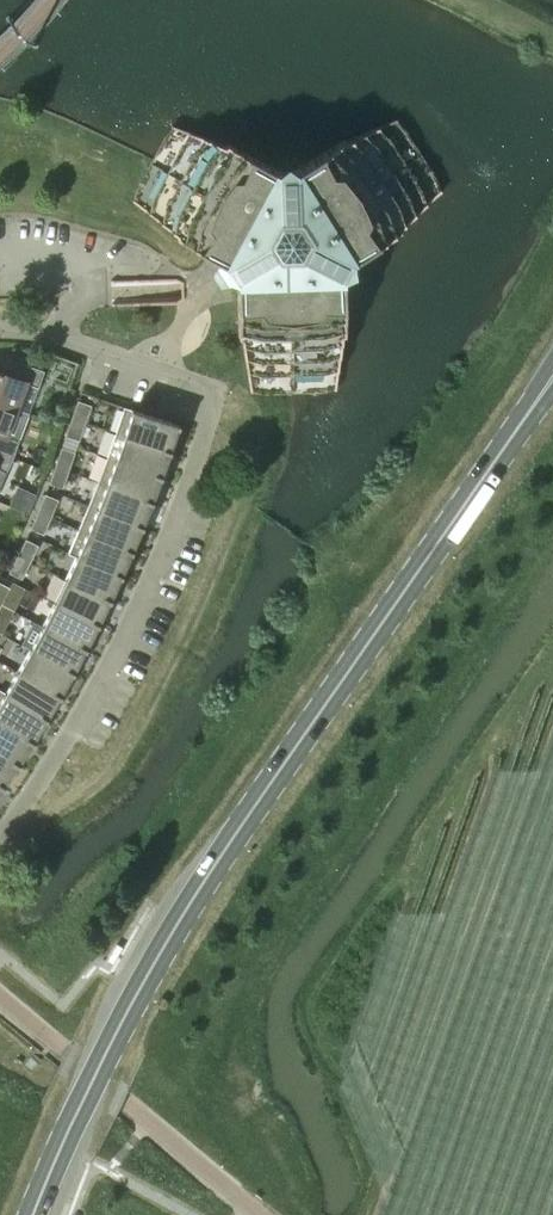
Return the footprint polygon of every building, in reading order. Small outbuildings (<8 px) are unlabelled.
[(226,302),(238,302),(239,338),(241,338),(251,393),(251,394),(253,394),(253,392),(279,392),(334,390),(334,392),(336,392),(342,335),(345,334),(344,273),(347,263),(356,258),(400,231),(400,228),(443,192),(442,190),(440,191),(398,122),(399,121),(398,119),(346,142),(345,140),(292,173),(282,173),(227,144),(225,146),(172,126),(171,128),(172,129),(156,159),(134,200),(133,200),(132,202),(177,235),(177,238),(224,263),(219,272),(225,282),(226,302)] [(113,301),(184,299),(183,277),(159,278),(113,279),(113,301)] [(17,410),(27,383),(38,388),(45,371),(12,359),(11,361),(16,362),(12,376),(0,372),(0,403),(17,410)] [(78,401),(72,418),(85,423),(91,405),(78,401)] [(0,403),(0,451),(13,457),(19,440),(8,436),(17,410),(0,403)] [(123,410),(116,433),(171,452),(180,425),(124,407),(123,410)] [(85,423),(72,418),(66,436),(79,441),(85,423)] [(171,452),(116,433),(107,457),(162,477),(171,452)] [(56,465),(69,470),(75,453),(62,448),(56,465)] [(0,451),(0,487),(13,457),(0,451)] [(107,457),(98,481),(153,502),(162,477),(107,457)] [(69,470),(56,465),(50,483),(63,488),(69,470)] [(98,481),(89,505),(143,527),(153,502),(98,481)] [(19,483),(11,503),(32,511),(40,491),(19,483)] [(38,511),(51,517),(58,500),(45,494),(38,511)] [(89,505),(79,529),(133,552),(143,527),(89,505)] [(51,517),(38,511),(31,529),(44,534),(51,517)] [(133,552),(79,529),(69,553),(76,557),(77,556),(122,576),(133,552)] [(26,539),(18,556),(31,562),(39,546),(26,539)] [(31,562),(18,556),(9,573),(22,579),(31,562)] [(77,556),(76,557),(66,579),(111,601),(122,576),(77,556)] [(66,579),(55,602),(99,625),(111,601),(66,579)] [(2,604),(10,587),(0,582),(0,603),(2,604)] [(99,625),(55,602),(43,625),(87,649),(99,625)] [(87,649),(43,625),(31,649),(74,673),(87,649)] [(74,673),(31,649),(18,671),(61,696),(74,673)] [(18,671),(6,693),(5,693),(48,719),(61,696),(18,671)] [(6,693),(0,689),(0,721),(34,742),(48,719),(5,693),(6,693)] [(19,765),(34,742),(0,721),(0,752),(19,765)] [(0,752),(0,784),(4,787),(19,765),(0,752)]
